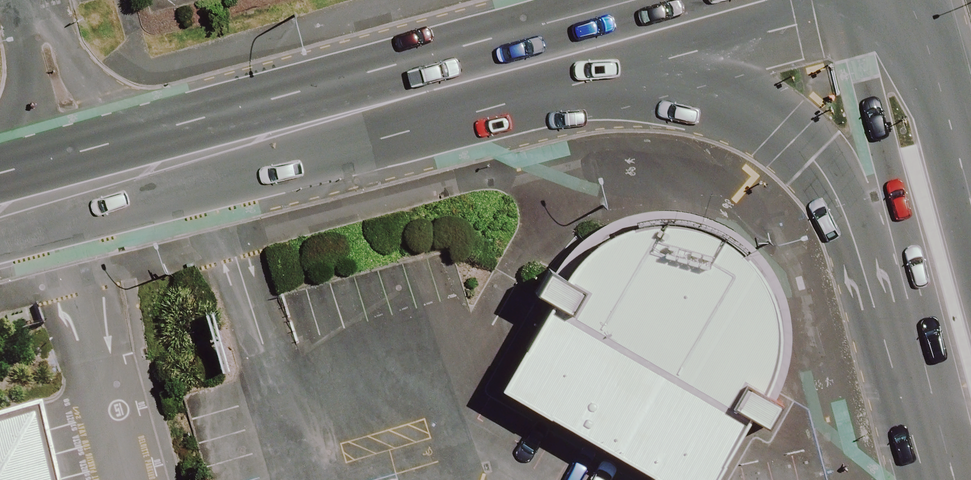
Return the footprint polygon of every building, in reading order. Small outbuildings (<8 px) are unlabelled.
[(497,387),(655,479),(731,479),(763,427),(779,357),(777,301),(736,245),(687,222),(628,226),(566,262),(497,387)]
